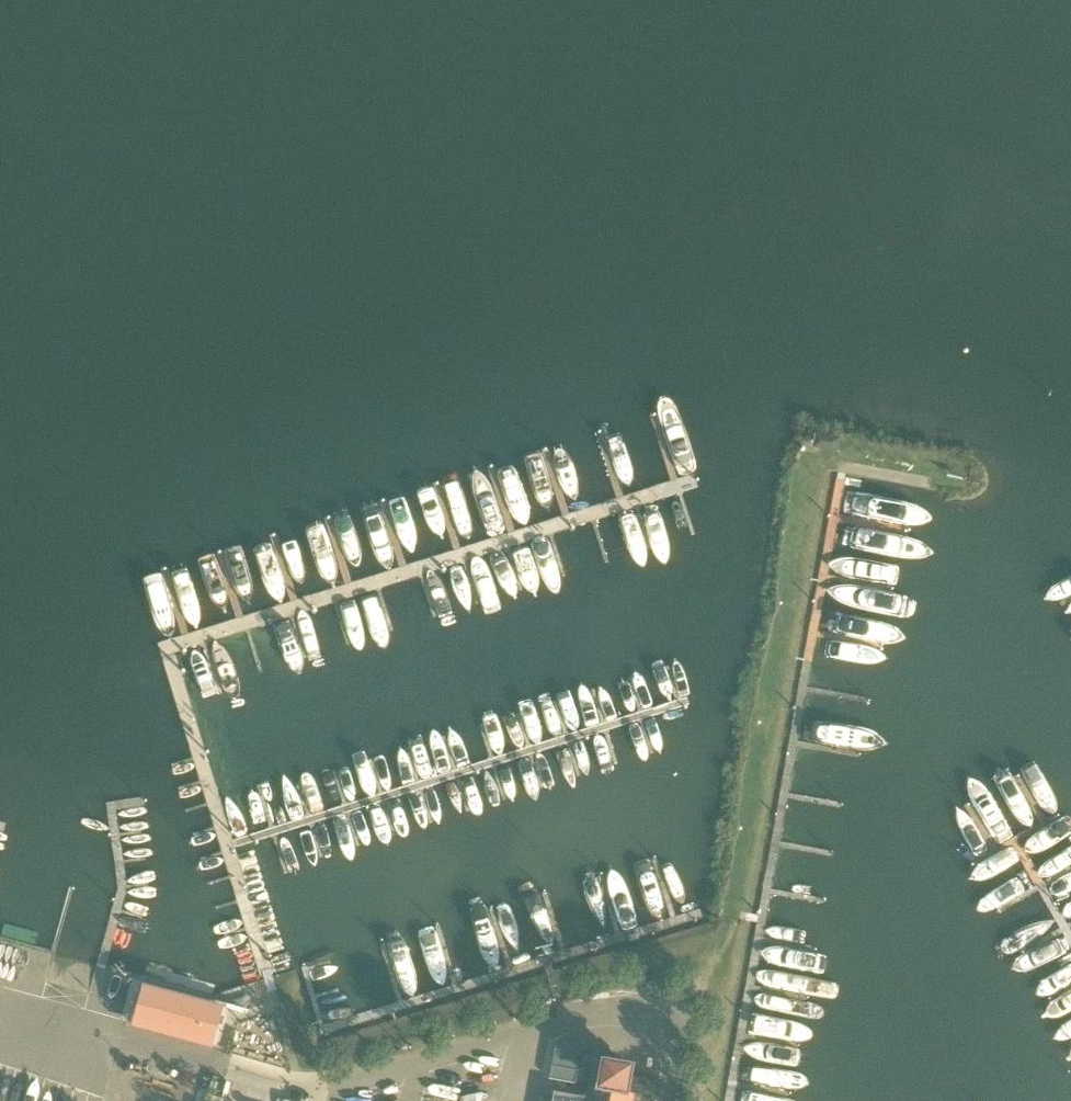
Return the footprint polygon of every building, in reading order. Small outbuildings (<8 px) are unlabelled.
[(146,998),(140,1025),(218,1045),(228,1006),(189,996),(186,1009),(146,998)] [(576,1084),(583,1045),(557,1040),(550,1079),(576,1084)] [(588,1099),(555,1093),(553,1100),(654,1100),(655,1097),(648,1096),(650,1087),(635,1084),(636,1078),(626,1076),(627,1070),(605,1067),(601,1088),(591,1086),(588,1099)]
